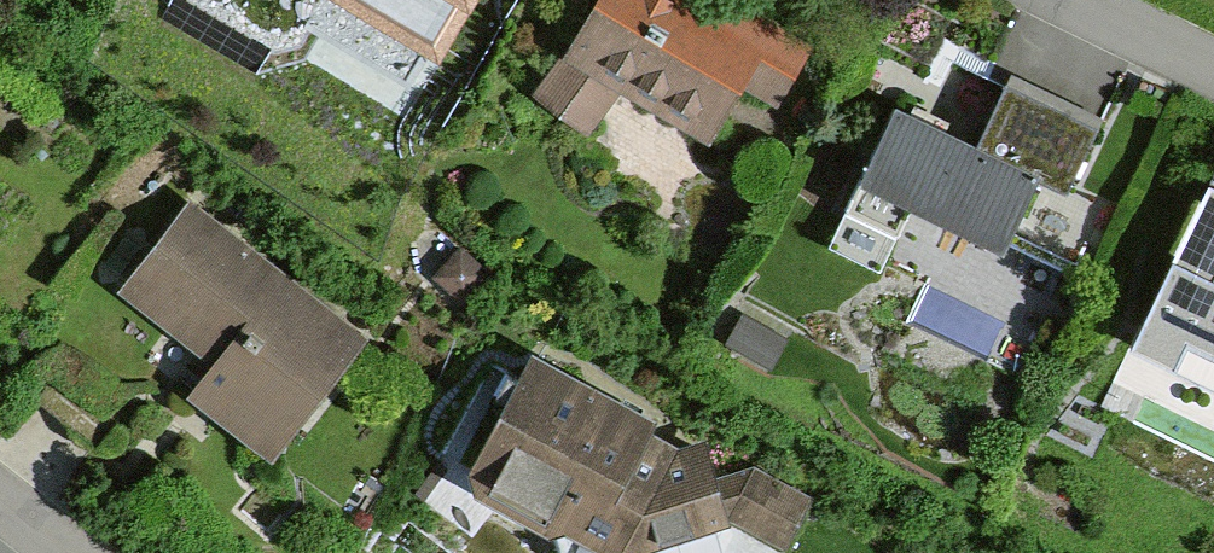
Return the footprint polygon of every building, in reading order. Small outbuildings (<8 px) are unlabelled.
[(578,51),(534,93),(588,150),(626,78),(715,125),(747,64),(786,84),(801,56),(696,0),(606,0),(578,51)] [(979,156),(900,119),(836,256),(895,284),(927,216),(1010,255),(989,299),(1056,330),(1107,221),(1063,200),(1099,123),(1013,83),(979,156)] [(1210,177),(1132,342),(1213,381),(1213,179),(1210,177)] [(383,325),(189,188),(119,287),(226,363),(201,398),(287,459),(383,325)] [(541,352),(459,508),(545,552),(680,552),(739,530),(775,552),(794,552),(826,506),(765,466),(733,478),(721,446),(541,352)]
